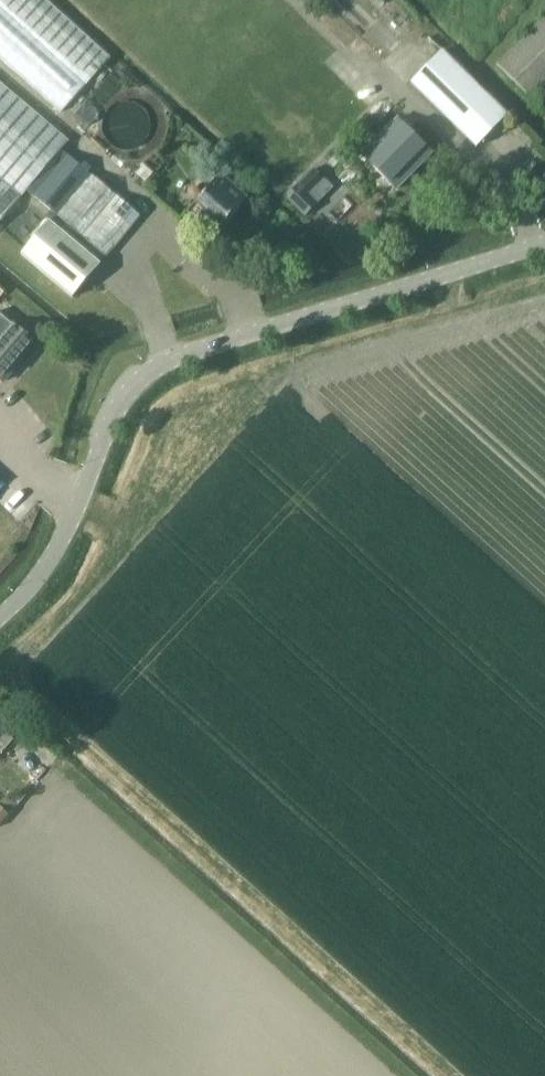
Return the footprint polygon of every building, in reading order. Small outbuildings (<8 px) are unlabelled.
[(62,112),(111,58),(47,0),(0,0),(0,55),(62,112)] [(544,92),(544,16),(497,65),(535,103),(544,92)] [(477,147),(509,115),(443,50),(411,82),(477,147)] [(29,191),(109,257),(143,216),(63,150),(71,141),(0,81),(0,226),(29,191)] [(160,128),(160,122),(160,117),(158,111),(156,107),(152,102),(148,99),(143,96),(139,94),(132,93),(127,94),(121,95),(117,98),(112,101),(108,105),(105,110),(103,115),(103,122),(103,127),(105,133),(107,138),(111,142),(114,145),(120,149),(124,150),(130,151),(137,151),(143,149),(148,146),(152,142),(156,138),(158,133),(160,128)] [(398,118),(362,155),(397,189),(433,152),(398,118)] [(325,178),(315,168),(287,197),(306,216),(319,203),(309,193),(325,178)] [(221,227),(249,197),(223,173),(188,211),(199,222),(207,213),(221,227)] [(50,220),(22,254),(73,297),(102,263),(50,220)] [(5,381),(37,343),(0,312),(0,377),(5,381)] [(15,739),(5,730),(0,726),(0,755),(15,739)] [(11,814),(0,805),(0,826),(11,814)]
